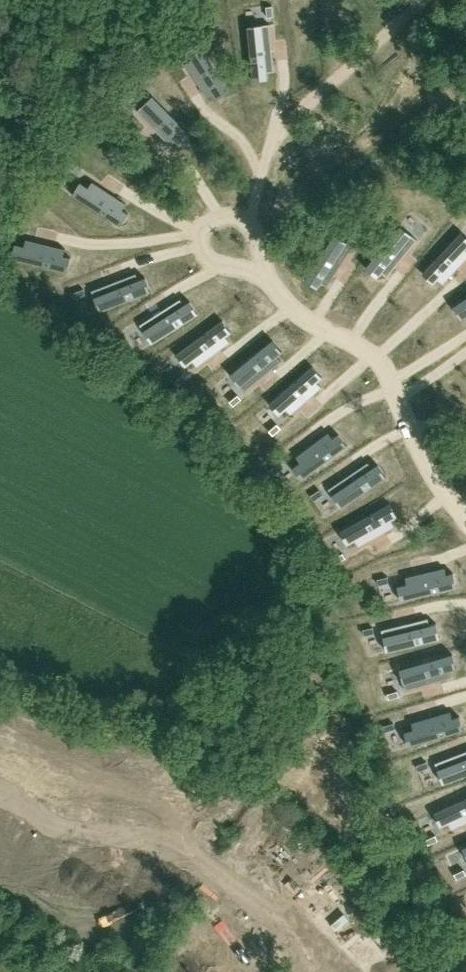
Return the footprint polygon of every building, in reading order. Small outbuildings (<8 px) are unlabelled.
[(268,79),(267,72),(274,71),(270,24),(248,26),(253,80),(268,79)] [(172,52),(177,48),(172,39),(166,43),(172,52)] [(207,97),(213,93),(217,99),(229,91),(198,43),(186,51),(191,59),(185,63),(207,97)] [(170,145),(175,140),(180,145),(191,134),(152,95),(137,111),(170,145)] [(129,109),(133,105),(126,97),(121,101),(129,109)] [(127,203),(93,181),(89,187),(81,182),(73,194),(121,225),(129,213),(123,209),(127,203)] [(337,223),(332,219),(326,228),(331,232),(337,223)] [(377,277),(381,272),(387,276),(417,239),(400,225),(365,268),(377,277)] [(11,230),(0,228),(0,230),(0,234),(9,236),(11,230)] [(465,249),(465,236),(461,231),(422,273),(433,283),(438,278),(443,283),(465,259),(465,249)] [(317,288),(321,282),(327,286),(353,246),(334,234),(305,280),(317,288)] [(71,257),(64,255),(66,248),(27,239),(25,245),(16,243),(12,258),(68,271),(71,257)] [(145,277),(138,279),(136,273),(91,290),(99,311),(150,291),(145,277)] [(86,294),(83,288),(73,292),(76,298),(86,294)] [(465,315),(465,297),(453,306),(461,319),(465,315)] [(190,300),(184,304),(180,298),(140,324),(152,343),(198,314),(190,300)] [(230,341),(226,336),(231,332),(222,320),(176,354),(185,366),(193,360),(197,366),(230,341)] [(281,361),(277,355),(282,351),(272,339),(230,374),(244,391),(281,361)] [(279,414),(286,408),(291,413),(322,387),(317,381),(322,377),(312,366),(269,403),(279,414)] [(186,379),(183,374),(174,380),(178,385),(186,379)] [(242,399),(238,394),(229,401),(233,406),(242,399)] [(281,427),(277,423),(270,429),(273,434),(281,427)] [(347,445),(338,433),(332,437),(328,432),(296,456),(300,461),(292,467),(301,479),(347,445)] [(283,467),(279,462),(271,469),(275,474),(283,467)] [(377,464),(372,468),(368,462),(328,488),(340,507),(386,476),(377,464)] [(323,494),(319,489),(310,495),(314,500),(323,494)] [(391,520),(397,516),(390,503),(340,531),(347,544),(356,539),(359,546),(395,526),(391,520)] [(346,558),(343,552),(334,557),(336,563),(346,558)] [(405,577),(407,583),(397,586),(401,600),(456,587),(453,572),(446,574),(445,567),(405,577)] [(389,582),(387,576),(377,578),(378,584),(389,582)] [(429,625),(428,618),(381,629),(387,650),(440,638),(436,623),(429,625)] [(374,632),(373,626),(362,629),(364,635),(374,632)] [(449,670),(456,668),(452,653),(399,668),(405,689),(451,676),(449,670)] [(387,693),(389,699),(399,696),(398,690),(387,693)] [(463,730),(459,715),(452,717),(450,710),(411,722),(413,728),(404,731),(408,745),(463,730)] [(395,728),(393,722),(383,725),(385,731),(395,728)] [(435,762),(443,783),(465,774),(465,750),(435,762)] [(429,766),(426,761),(416,764),(419,770),(429,766)] [(434,812),(440,826),(449,822),(452,828),(465,822),(465,797),(434,812)] [(438,840),(435,834),(426,839),(428,844),(438,840)] [(464,869),(454,873),(457,878),(465,874),(464,869)]
